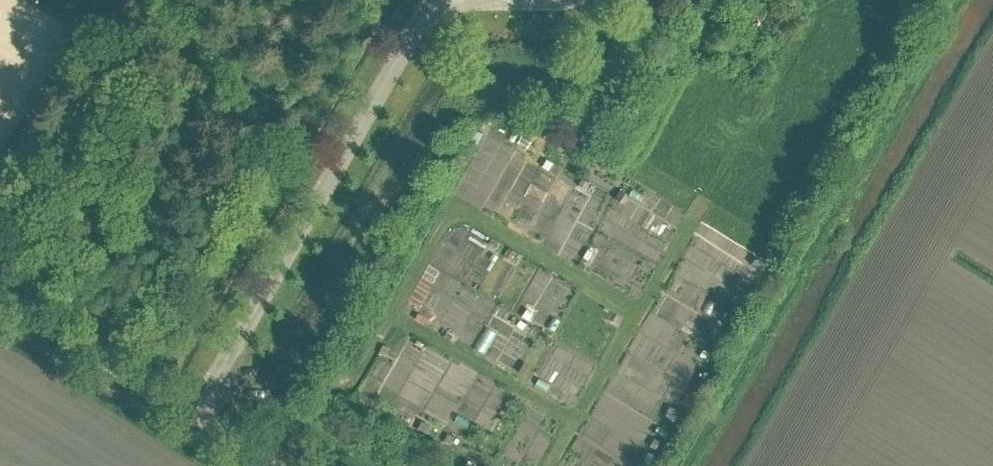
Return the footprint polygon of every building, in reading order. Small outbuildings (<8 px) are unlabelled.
[(766,266),(757,259),(752,266),(761,273),(766,266)]
